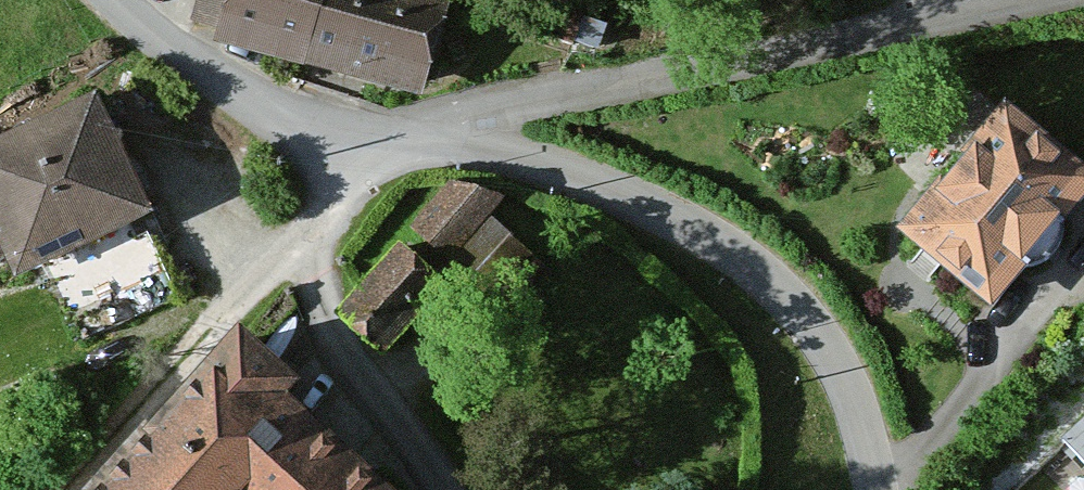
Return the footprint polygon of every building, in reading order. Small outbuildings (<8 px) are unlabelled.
[(440,0),(196,0),(189,28),(214,35),(209,52),(411,107),(440,0)] [(98,107),(0,153),(0,259),(16,293),(155,228),(98,107)] [(1082,186),(992,113),(886,242),(976,315),(1082,186)] [(507,199),(449,190),(410,234),(470,288),(513,240),(489,219),(507,199)] [(380,359),(444,292),(402,252),(338,318),(380,359)] [(92,489),(356,489),(257,402),(273,384),(226,342),(92,489)] [(1071,443),(1083,454),(1083,428),(1071,443)]
